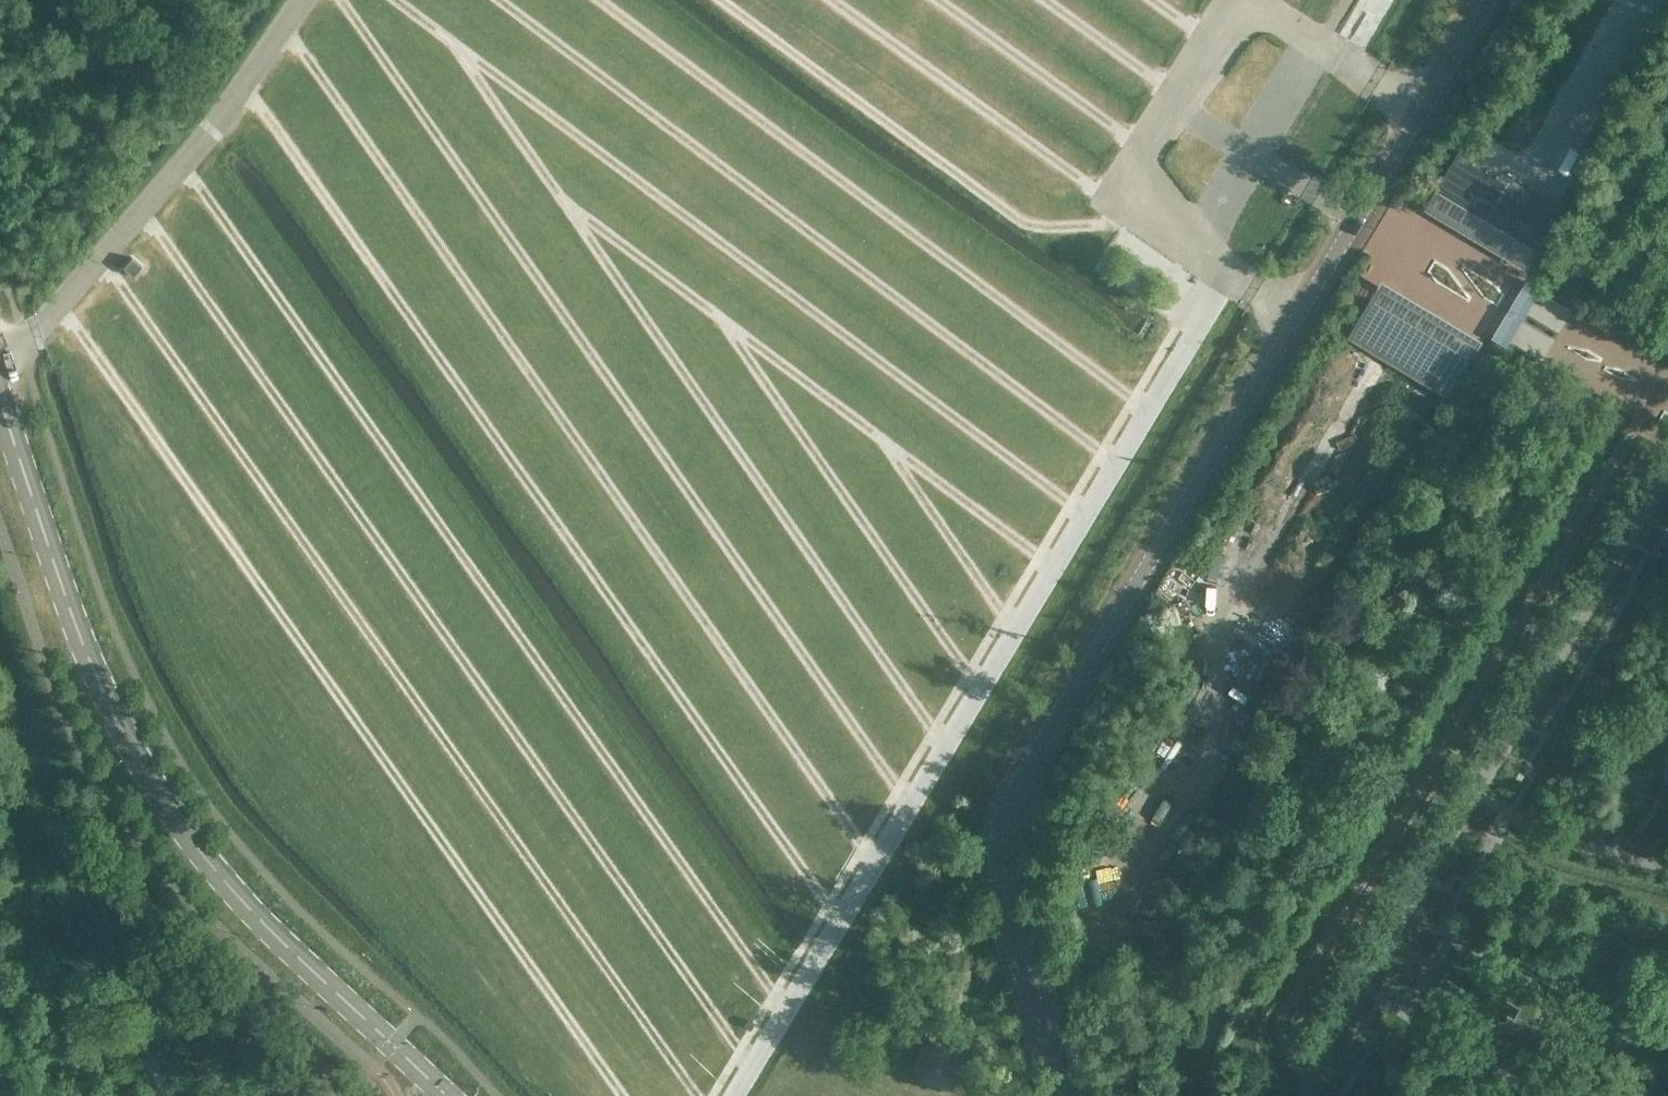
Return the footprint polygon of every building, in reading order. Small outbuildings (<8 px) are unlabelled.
[(1559,208),(1462,150),(1439,190),(1535,248),(1559,208)] [(1373,298),(1351,336),(1448,394),(1470,356),(1373,298)] [(917,1080),(936,1087),(953,1080),(960,1061),(953,1044),(934,1038),(919,1044),(911,1062),(917,1080)]
